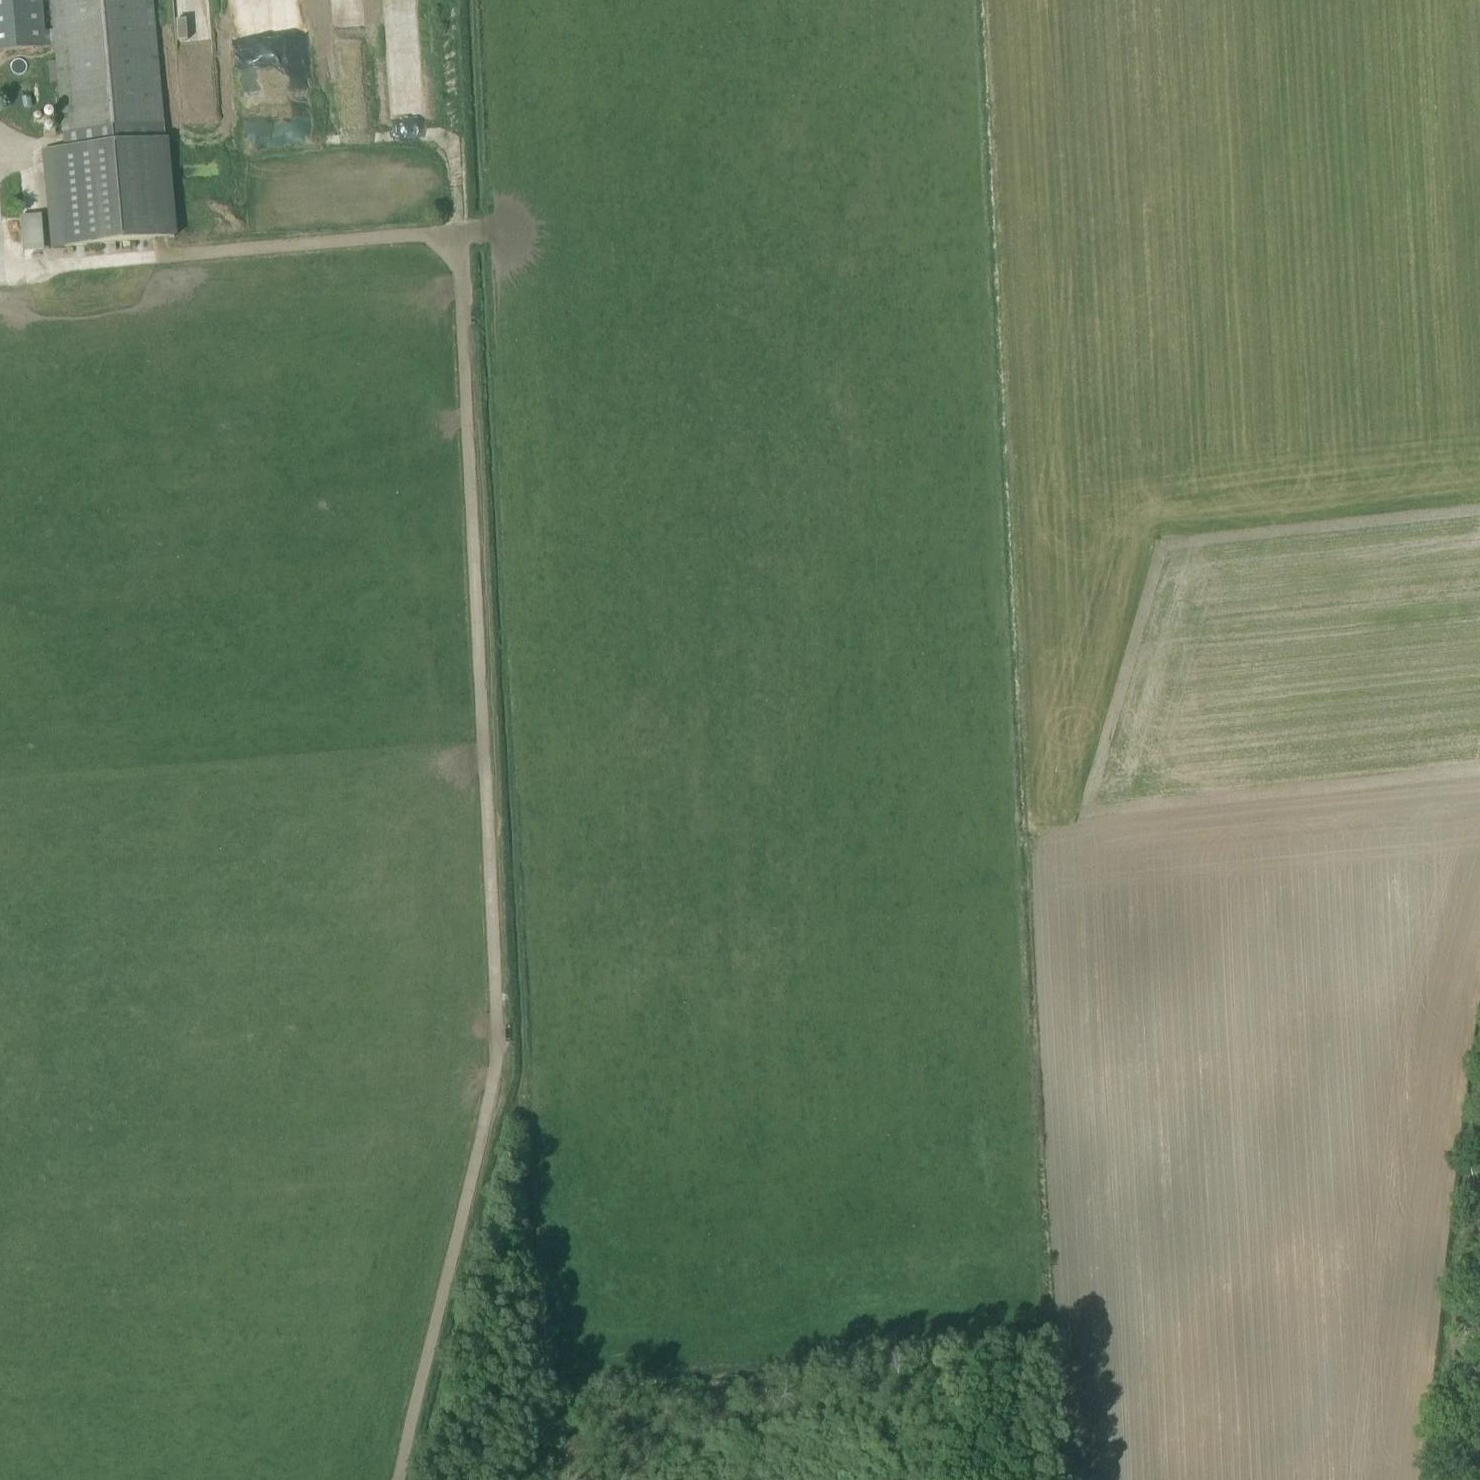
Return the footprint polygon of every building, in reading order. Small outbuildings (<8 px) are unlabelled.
[(152,0),(52,0),(54,31),(44,32),(42,0),(0,0),(0,51),(57,46),(66,144),(53,146),(62,248),(173,238),(152,0)] [(41,214),(17,216),(20,252),(44,250),(41,214)]
